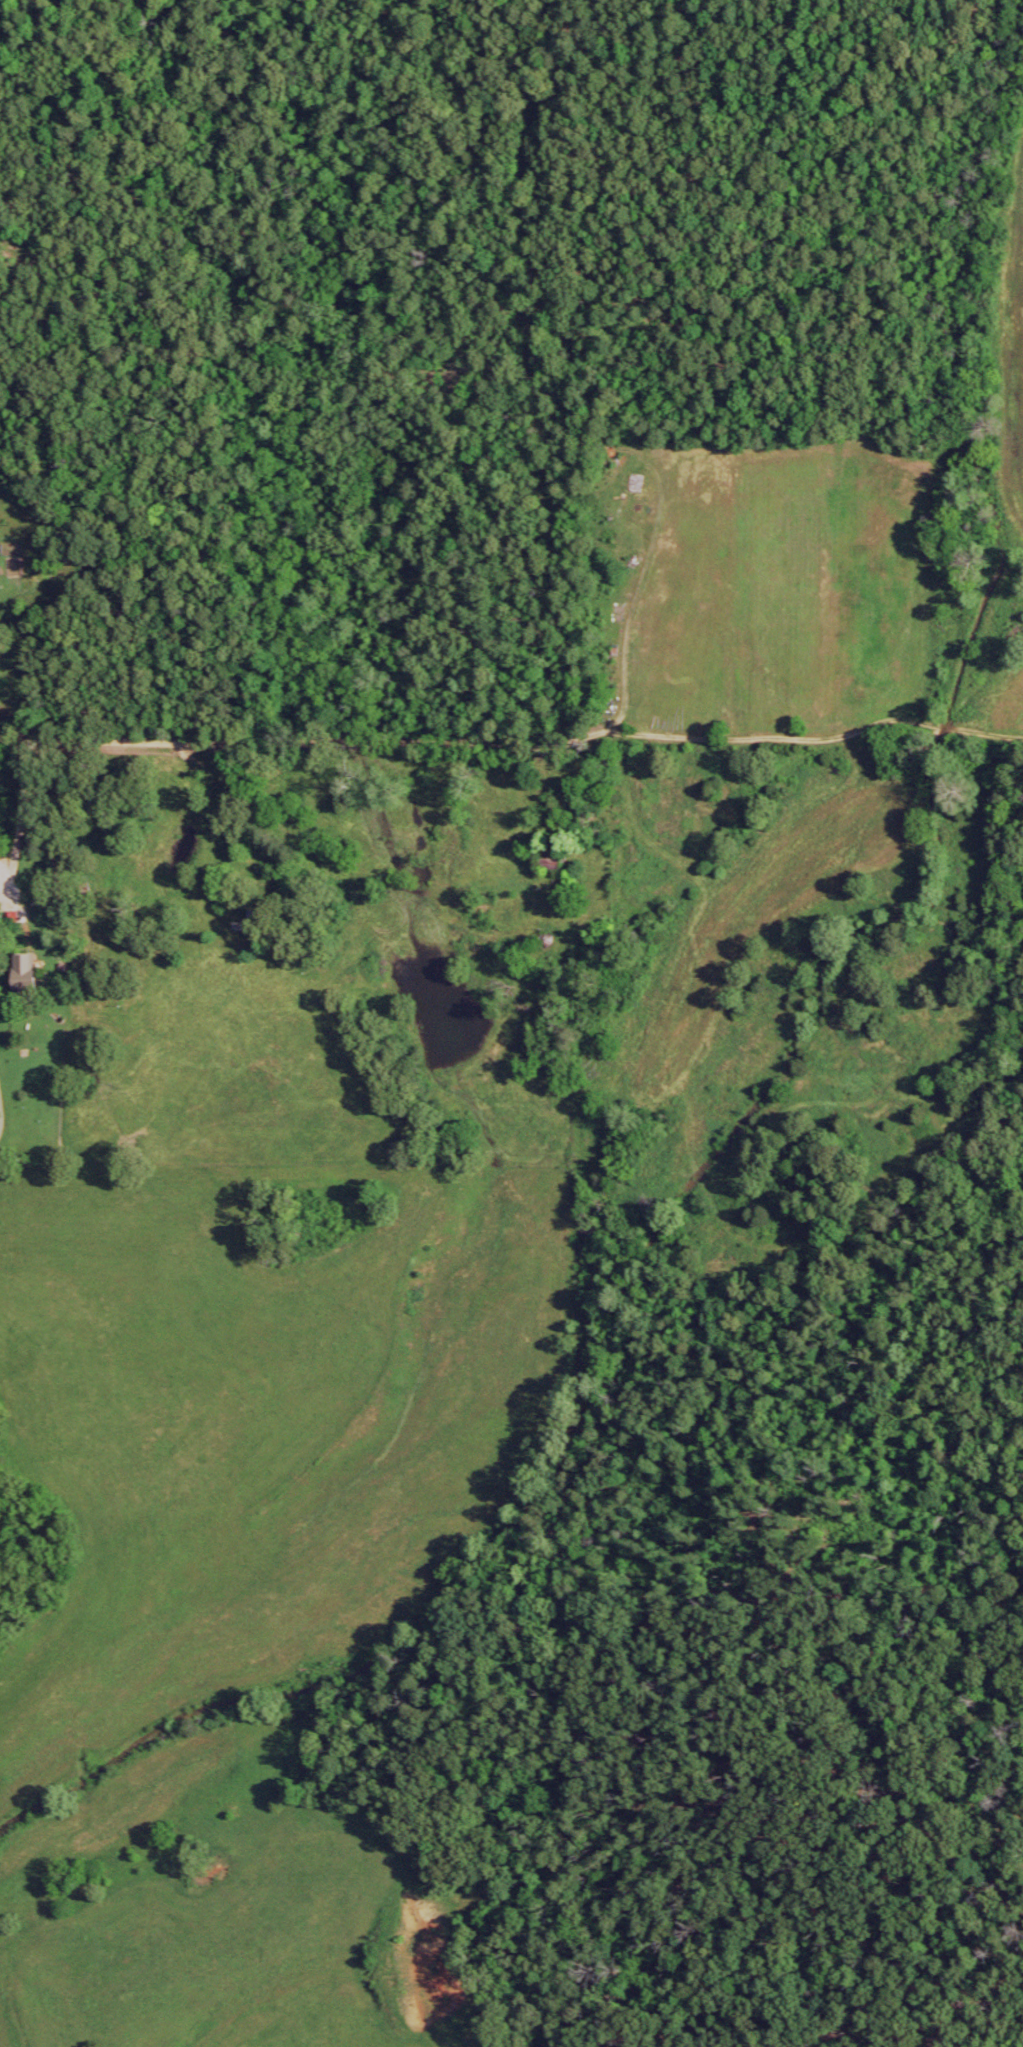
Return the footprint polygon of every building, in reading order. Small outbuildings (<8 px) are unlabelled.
[(541,876),(563,876),(563,863),(541,863),(541,876)] [(15,1002),(36,1002),(36,959),(15,959),(15,1002)]
